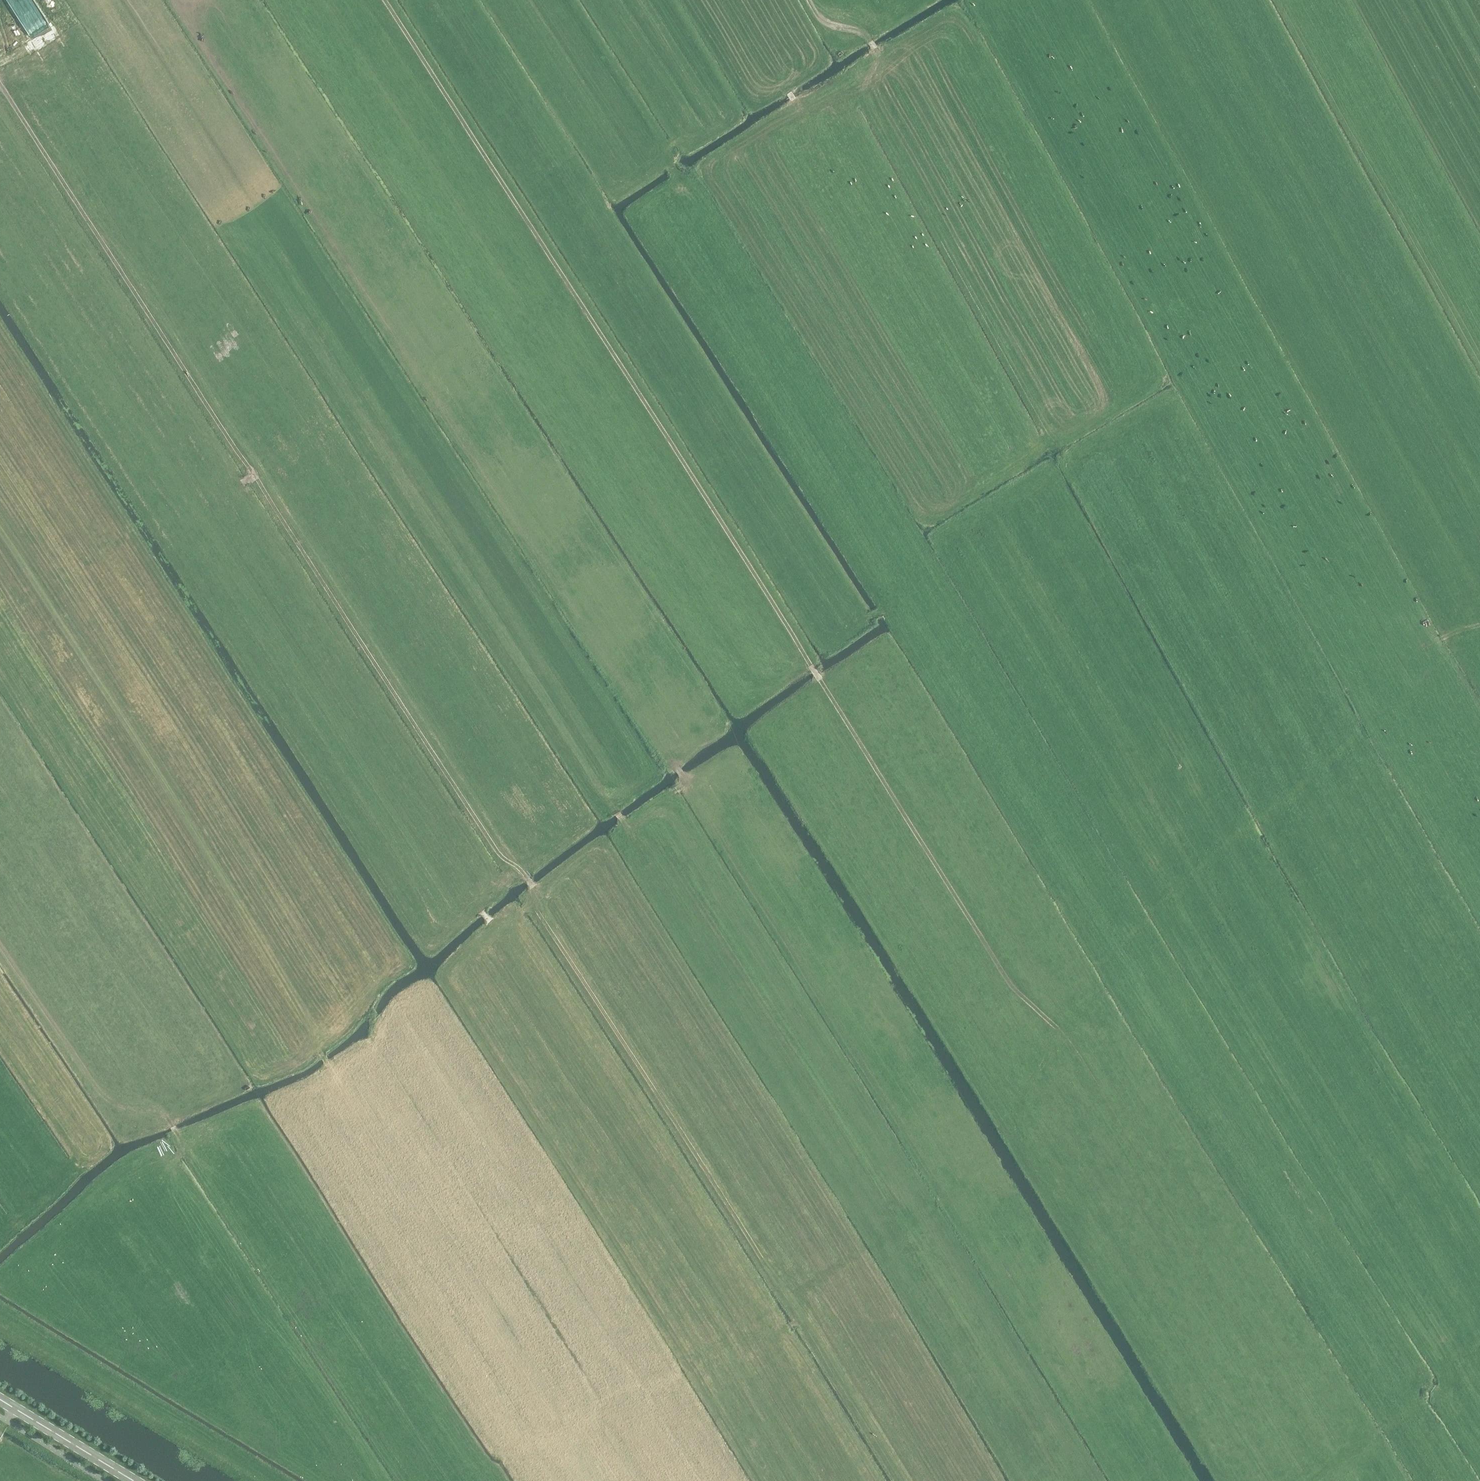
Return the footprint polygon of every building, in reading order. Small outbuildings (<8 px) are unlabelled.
[(871,54),(875,60),(880,56),(876,50),(871,54)]
